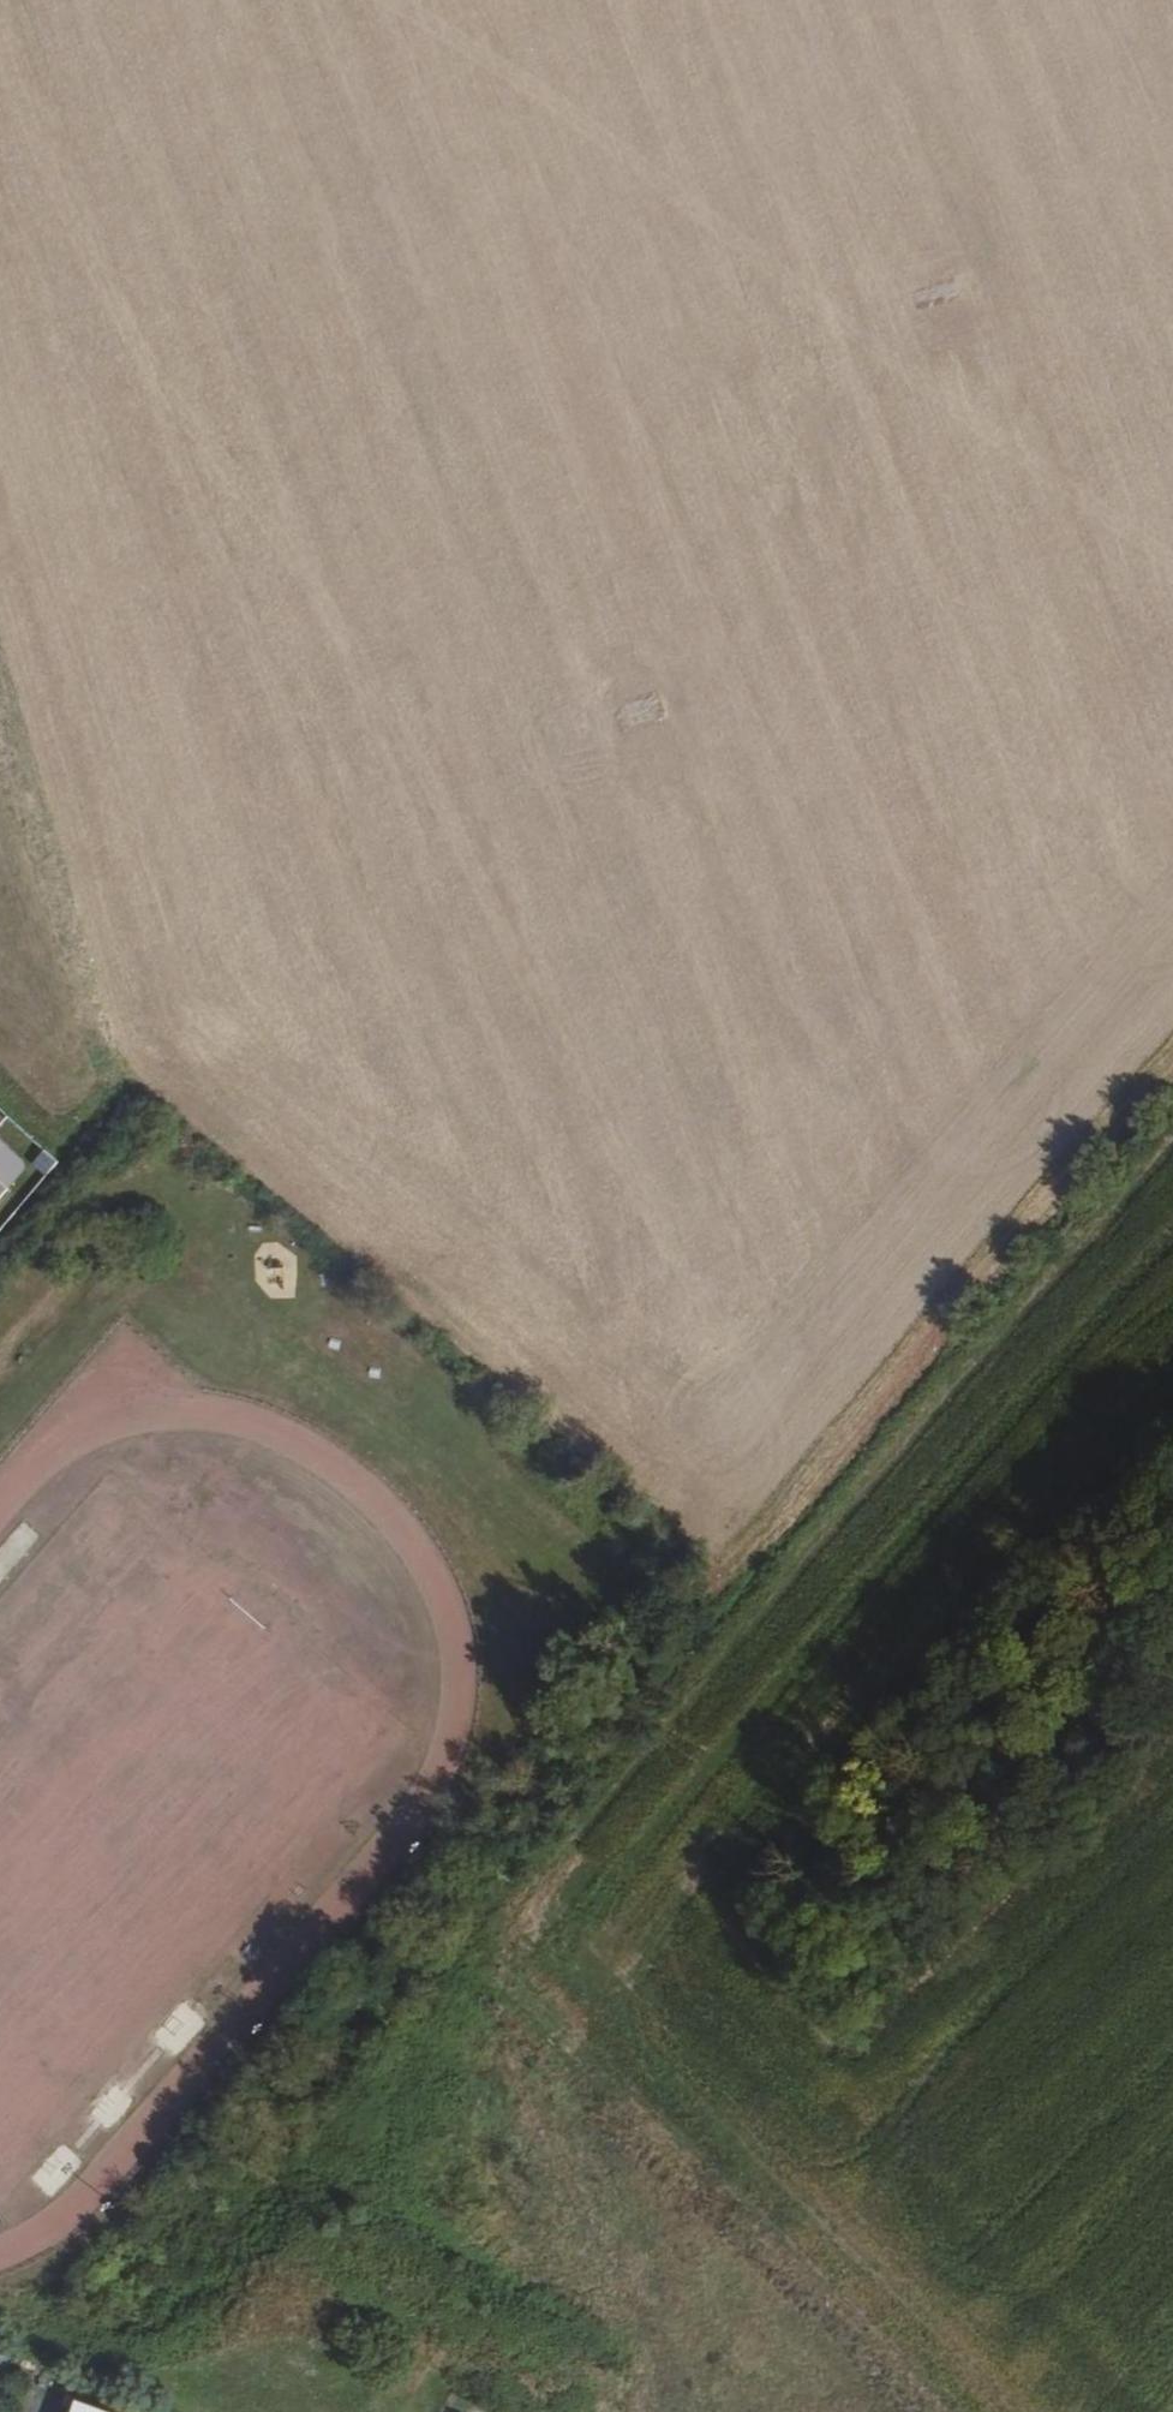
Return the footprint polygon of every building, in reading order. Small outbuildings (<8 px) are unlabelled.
[(44,1148),(34,1164),(53,1176),(63,1159),(44,1148)] [(0,1182),(0,1200),(10,1189),(0,1182)] [(76,2401),(73,2411),(110,2411),(76,2401)]
